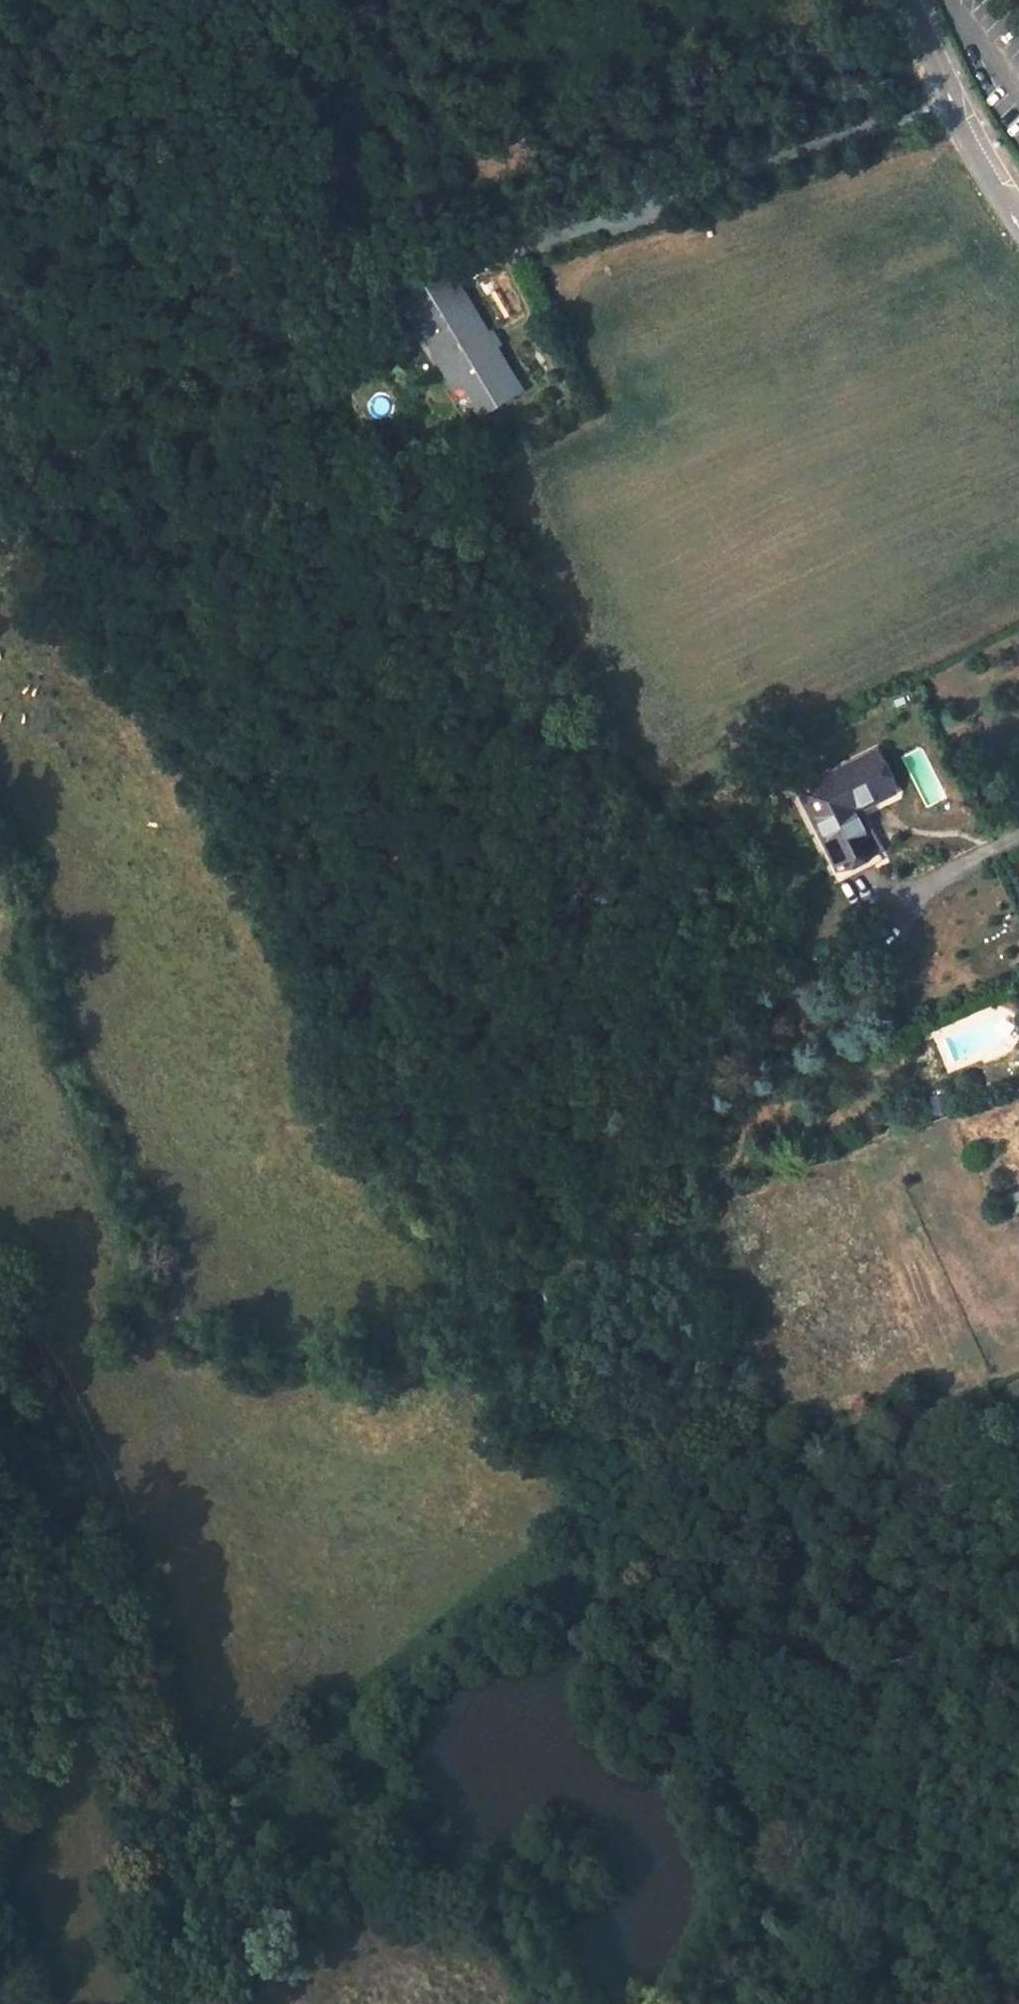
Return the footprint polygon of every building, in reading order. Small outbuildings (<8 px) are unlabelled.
[(448,270),(403,298),(413,316),(459,289),(448,270)] [(520,390),(459,289),(413,316),(455,386),(464,381),(483,412),(520,390)] [(876,846),(858,809),(893,792),(872,752),(798,790),(818,830),(837,866),(874,848),(876,846)] [(812,833),(831,870),(837,866),(818,830),(812,833)] [(874,848),(837,866),(831,870),(837,882),(880,861),(874,848)]
